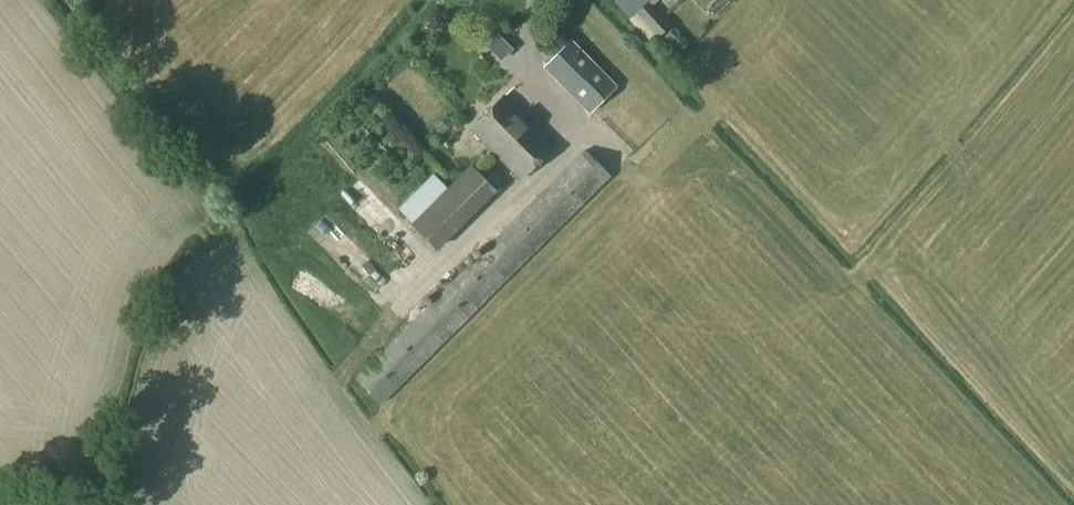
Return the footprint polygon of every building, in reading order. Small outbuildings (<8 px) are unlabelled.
[(670,26),(648,2),(635,12),(657,37),(670,26)] [(574,64),(578,60),(567,48),(547,68),(593,119),(611,102),(574,64)] [(521,178),(553,146),(503,96),(471,128),(521,178)] [(382,404),(611,176),(584,150),(355,378),(382,404)] [(437,250),(496,190),(471,165),(446,189),(411,224),(437,250)] [(397,209),(411,224),(446,189),(432,175),(397,209)] [(362,283),(369,309),(407,298),(400,272),(362,283)]
